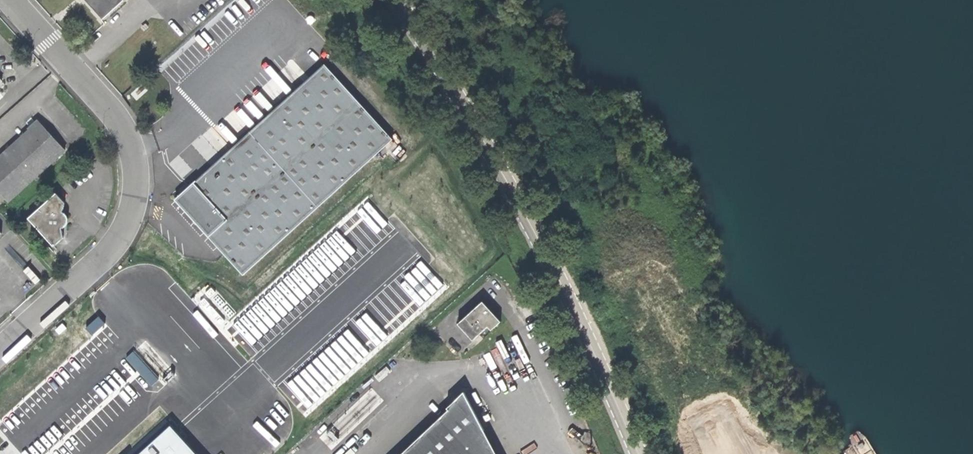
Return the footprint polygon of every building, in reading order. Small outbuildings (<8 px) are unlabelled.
[(107,13),(103,17),(104,18),(124,0),(95,0),(107,13)] [(244,275),(392,140),(324,65),(211,168),(175,200),(244,275)] [(65,150),(49,132),(39,121),(0,157),(0,192),(8,201),(65,150)] [(63,238),(62,228),(65,227),(65,214),(63,212),(65,203),(56,193),(28,219),(54,246),(63,238)] [(490,330),(499,322),(481,302),(456,325),(471,341),(487,327),(490,330)] [(464,392),(446,408),(448,410),(402,453),(496,453),(464,392)]
